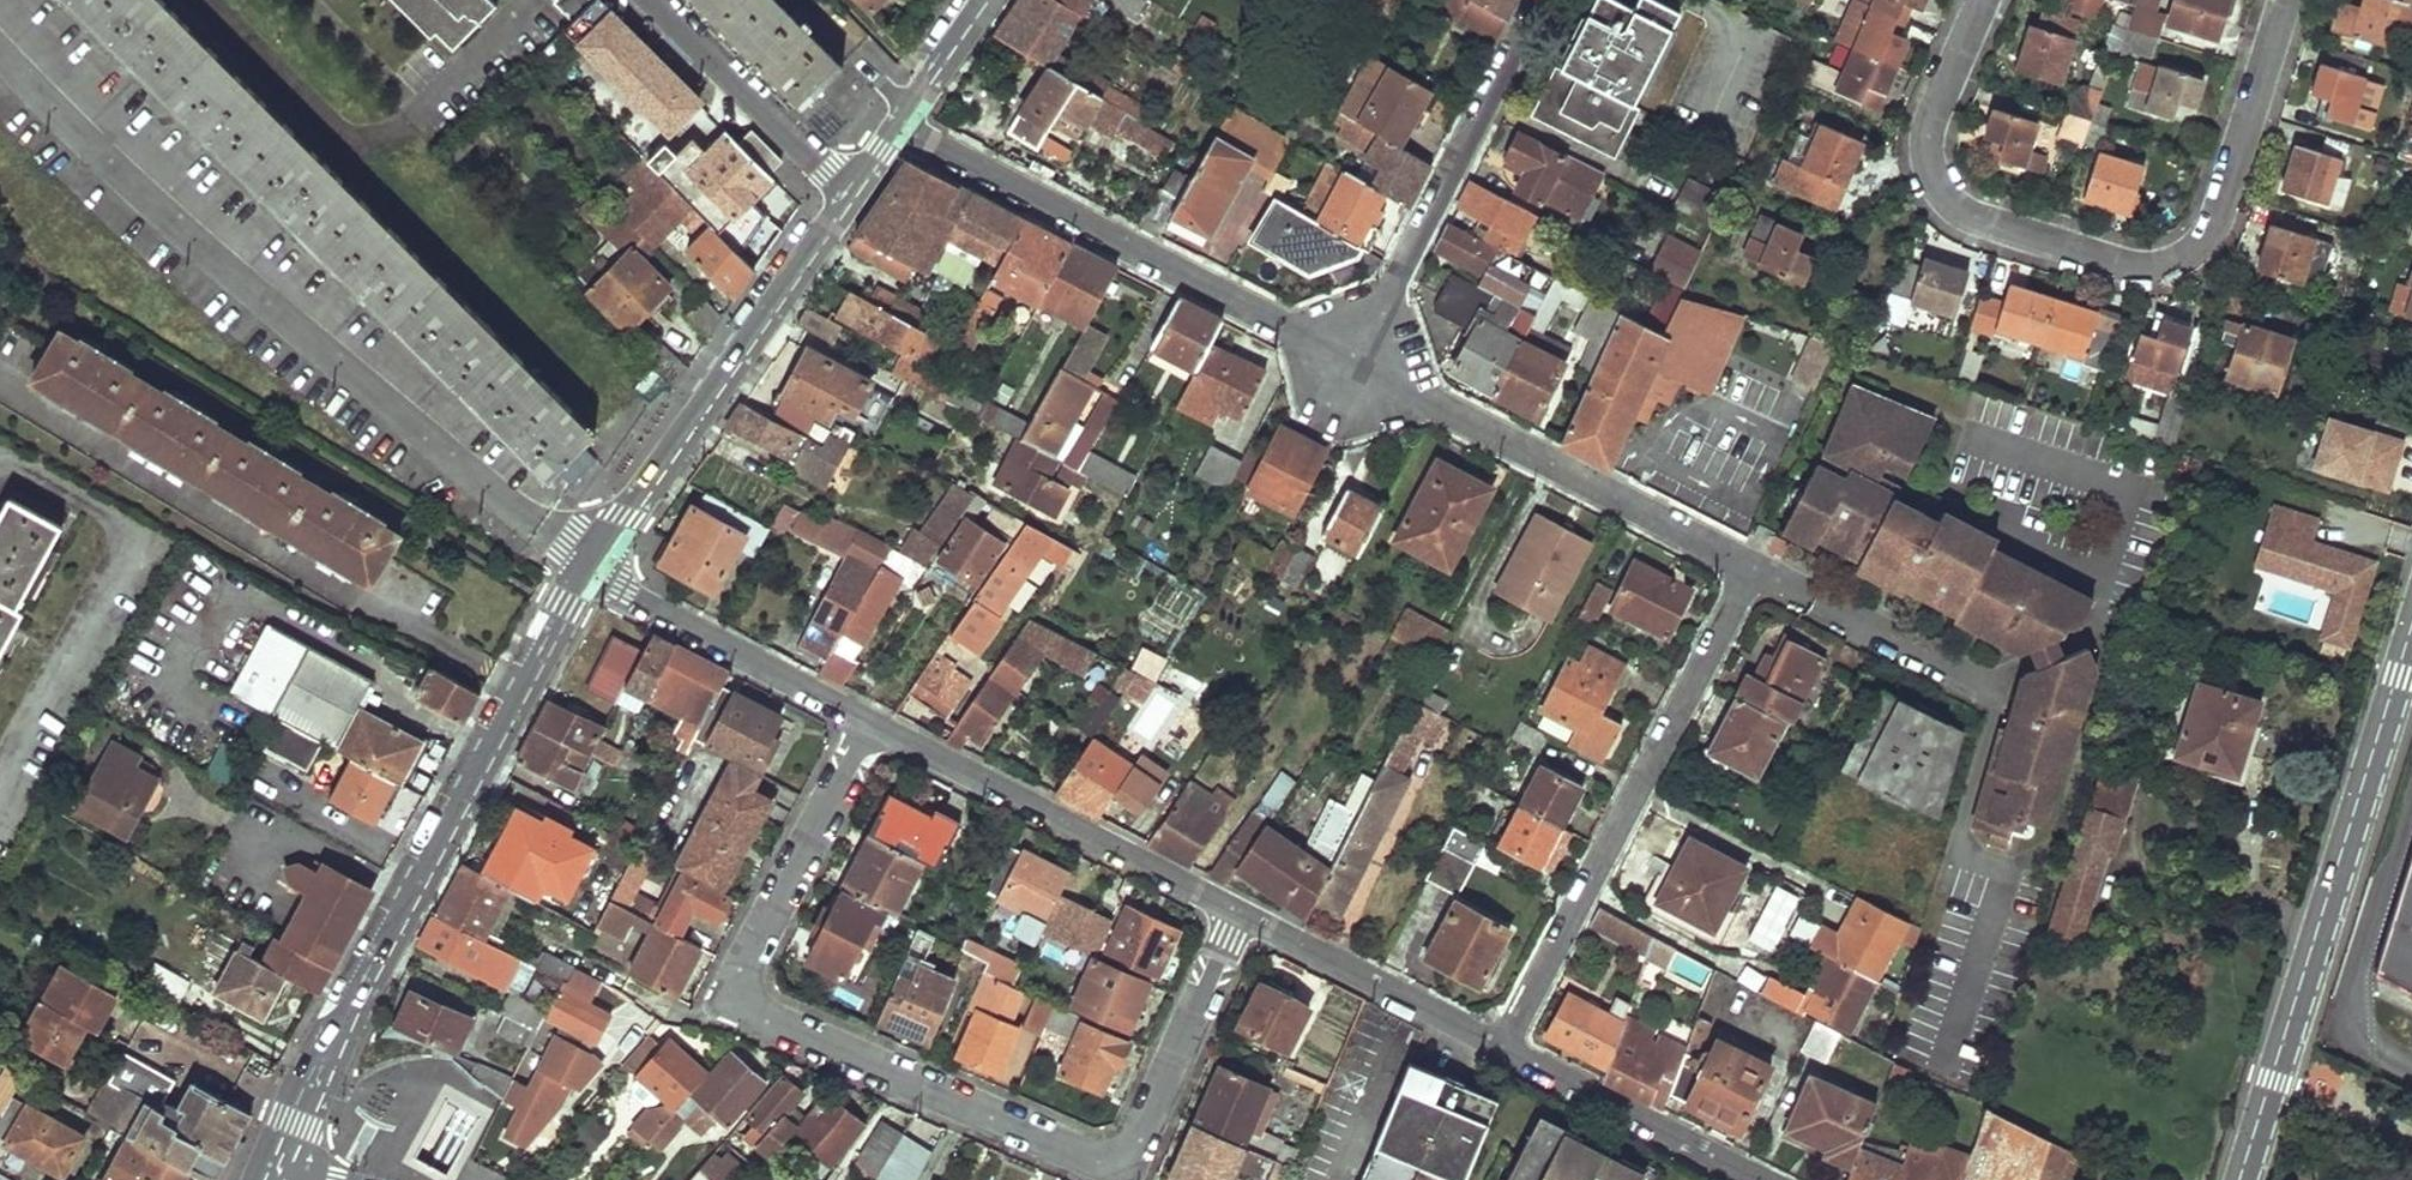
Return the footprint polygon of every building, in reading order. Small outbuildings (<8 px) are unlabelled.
[(112,38),(167,93),(226,152),(298,223),(387,312),(549,474),(591,432),(158,0),(74,0),(112,38)] [(451,43),(493,2),(491,0),(409,0),(451,43)] [(592,0),(554,0),(573,18),(592,0)] [(664,121),(691,94),(597,0),(592,0),(573,18),(567,23),(664,121)] [(698,3),(764,70),(799,104),(838,65),(773,0),(695,0),(698,3)] [(869,12),(881,0),(857,0),(869,12)] [(1151,128),(1157,116),(1108,89),(1112,81),(1061,52),(1081,15),(1057,0),(1016,0),(1009,11),(993,36),(1047,67),(1151,128)] [(1081,15),(1090,0),(1057,0),(1081,15)] [(1151,0),(1108,0),(1140,18),(1151,0)] [(1385,27),(1401,0),(1339,0),(1385,27)] [(1476,0),(1433,0),(1433,1),(1495,38),(1505,17),(1476,0)] [(1505,17),(1514,0),(1476,0),(1505,17)] [(1614,0),(1598,0),(1585,24),(1608,35),(1652,67),(1681,12),(1657,0),(1640,0),(1634,10),(1614,0)] [(1847,46),(1891,66),(1904,38),(1885,30),(1891,17),(1853,0),(1850,0),(1844,13),(1859,19),(1847,46)] [(1891,17),(1898,1),(1916,9),(1919,0),(1853,0),(1891,17)] [(2063,10),(2096,21),(2103,0),(2066,0),(2063,10)] [(2130,8),(2133,0),(2106,0),(2130,8)] [(2123,28),(2153,38),(2161,14),(2147,9),(2150,0),(2133,0),(2130,8),(2123,28)] [(2165,24),(2213,39),(2226,0),(2173,0),(2165,24)] [(2404,2),(2398,0),(2341,0),(2332,27),(2393,47),(2399,31),(2411,35),(2411,0),(2405,0),(2404,2)] [(1632,104),(1652,67),(1608,35),(1585,24),(1561,70),(1632,104)] [(2031,24),(2016,70),(2066,86),(2072,68),(2063,65),(2072,38),(2031,24)] [(2153,38),(2123,28),(2115,49),(2146,59),(2153,38)] [(1213,36),(1209,34),(1207,33),(1204,38),(1210,41),(1213,36)] [(1837,72),(1806,60),(1800,74),(1875,106),(1891,66),(1847,46),(1837,72)] [(2323,115),(2366,128),(2379,85),(2362,80),(2369,60),(2329,47),(2324,65),(2320,64),(2311,93),(2329,98),(2323,115)] [(1373,53),(1340,110),(1399,145),(1432,89),(1373,53)] [(2132,89),(2126,106),(2166,120),(2172,103),(2192,110),(2202,80),(2158,65),(2148,94),(2132,89)] [(1160,156),(1169,139),(1151,128),(1047,67),(1012,126),(1041,144),(1053,123),(1078,137),(1086,123),(1110,137),(1114,129),(1160,156)] [(1641,109),(1632,104),(1561,70),(1558,68),(1534,114),(1619,155),(1641,109)] [(1232,107),(1204,158),(1244,181),(1274,131),(1232,107)] [(2037,121),(1996,108),(1987,137),(1991,139),(1986,155),(2041,172),(2046,155),(2028,149),(2037,121)] [(1392,172),(1380,193),(1385,196),(1408,210),(1419,187),(1432,163),(1399,145),(1340,110),(1336,116),(1343,121),(1336,133),(1368,152),(1366,156),(1392,172)] [(2082,139),(2090,117),(2074,112),(2066,134),(2082,139)] [(2082,139),(2082,141),(2100,147),(2108,123),(2090,117),(2082,139)] [(1780,158),(1771,179),(1830,204),(1858,139),(1811,119),(1804,136),(1809,139),(1798,165),(1780,158)] [(1605,172),(1568,152),(1565,156),(1521,131),(1508,155),(1522,163),(1518,169),(1526,173),(1517,188),(1542,201),(1543,199),(1579,219),(1605,172)] [(752,132),(742,142),(770,170),(781,160),(752,132)] [(2411,161),(2411,135),(2404,133),(2397,156),(2411,161)] [(689,205),(734,250),(764,221),(746,204),(770,179),(726,135),(689,173),(705,189),(689,205)] [(1320,157),(1334,165),(1342,150),(1328,143),(1320,157)] [(2343,159),(2296,143),(2281,189),(2323,203),(2330,181),(2336,183),(2343,159)] [(2100,155),(2086,196),(2131,210),(2146,162),(2129,156),(2127,163),(2100,155)] [(620,201),(615,206),(654,245),(682,219),(701,238),(688,252),(732,300),(753,271),(734,250),(689,205),(642,156),(623,174),(636,191),(623,204),(620,201)] [(1169,216),(1209,240),(1244,181),(1204,158),(1189,185),(1169,216)] [(944,238),(1001,268),(1026,221),(907,159),(881,197),(878,201),(847,247),(906,280),(915,263),(926,270),(944,238)] [(1319,224),(1357,246),(1385,196),(1380,193),(1345,173),(1319,224)] [(1138,225),(1158,235),(1169,216),(1189,185),(1173,174),(1163,189),(1161,188),(1138,225)] [(1471,234),(1514,257),(1537,214),(1474,180),(1460,205),(1480,216),(1471,234)] [(1712,228),(1727,198),(1690,180),(1675,209),(1712,228)] [(634,339),(677,296),(632,249),(643,239),(597,192),(580,208),(612,240),(578,273),(592,287),(587,292),(634,339)] [(1275,199),(1250,240),(1307,271),(1359,261),(1378,273),(1382,262),(1357,246),(1319,224),(1275,199)] [(1798,230),(1760,214),(1743,253),(1759,260),(1757,265),(1797,282),(1809,254),(1791,246),(1798,230)] [(1040,300),(1070,243),(1048,232),(1026,221),(1001,268),(995,278),(1010,288),(1012,285),(1040,300)] [(1509,282),(1521,261),(1514,257),(1471,234),(1452,224),(1438,251),(1484,275),(1486,270),(1509,282)] [(2330,241),(2289,228),(2283,245),(2266,239),(2256,268),(2298,282),(2308,254),(2324,259),(2330,241)] [(1669,239),(1651,274),(1683,290),(1701,255),(1669,239)] [(1040,300),(1085,323),(1115,267),(1093,255),(1070,243),(1040,300)] [(1965,272),(1920,256),(1906,300),(1932,309),(1931,314),(1948,320),(1965,272)] [(2411,267),(2406,283),(2398,280),(2388,309),(2411,316),(2411,267)] [(1482,389),(1492,394),(1529,327),(1534,317),(1526,313),(1513,338),(1509,335),(1522,311),(1455,274),(1441,299),(1479,320),(1455,365),(1486,382),(1482,389)] [(1529,327),(1544,335),(1562,299),(1584,310),(1575,330),(1594,340),(1582,365),(1595,371),(1620,314),(1556,279),(1534,317),(1529,327)] [(2256,288),(2226,279),(2211,327),(2227,332),(2233,314),(2246,318),(2256,288)] [(2033,340),(2048,297),(2007,284),(2000,305),(1978,297),(1967,328),(2005,341),(2008,332),(2033,340)] [(941,339),(929,333),(891,312),(849,290),(836,313),(928,363),(941,339)] [(1898,323),(1906,300),(1886,293),(1879,316),(1898,323)] [(1662,336),(1620,314),(1595,371),(1561,443),(1600,464),(1609,469),(1633,415),(1647,421),(1657,397),(1669,402),(1680,379),(1684,382),(1718,306),(1683,294),(1662,336)] [(2059,355),(2100,368),(2112,330),(2089,323),(2093,312),(2048,297),(2033,340),(2061,349),(2059,355)] [(1207,346),(1221,321),(1200,310),(1178,298),(1151,346),(1196,369),(1207,346)] [(999,307),(983,300),(958,349),(973,356),(999,307)] [(935,321),(897,301),(891,312),(929,333),(935,321)] [(1718,306),(1684,382),(1707,393),(1743,314),(1718,306)] [(795,321),(832,341),(839,327),(806,307),(795,321)] [(2187,327),(2157,318),(2151,337),(2136,332),(2122,375),(2167,389),(2187,327)] [(2291,339),(2238,322),(2234,334),(2240,336),(2227,376),(2274,391),(2291,339)] [(1019,443),(1051,461),(1096,381),(1083,374),(1105,334),(1085,323),(1019,443)] [(1529,327),(1492,394),(1536,417),(1572,349),(1544,335),(1529,327)] [(36,381),(370,585),(400,535),(367,515),(370,510),(355,501),(352,506),(283,464),(286,459),(271,449),(267,455),(199,413),(201,409),(187,400),(184,405),(114,362),(117,357),(103,349),(100,353),(66,332),(36,381)] [(1829,341),(1806,334),(1787,378),(1809,388),(1829,341)] [(1263,375),(1207,346),(1196,369),(1177,406),(1207,422),(1213,408),(1239,421),(1263,375)] [(808,350),(784,393),(828,418),(836,405),(852,414),(869,384),(808,350)] [(900,361),(893,374),(934,397),(941,384),(900,361)] [(1903,472),(1929,419),(1849,387),(1820,453),(1846,465),(1839,478),(1812,465),(1779,530),(1812,545),(1817,537),(1858,559),(1855,566),(1903,589),(1906,583),(1955,609),(1952,614),(2022,649),(2032,645),(2053,635),(2063,631),(2067,623),(2071,625),(2081,620),(2091,597),(1988,546),(1992,537),(1940,511),(1935,520),(1913,508),(1908,517),(1884,505),(1893,487),(1865,473),(1873,458),(1903,472)] [(953,389),(945,406),(1017,440),(1026,423),(953,389)] [(1117,404),(1102,396),(1062,466),(1063,467),(1077,475),(1117,404)] [(2188,403),(2166,396),(2156,426),(2127,417),(2122,434),(2173,450),(2188,403)] [(821,446),(741,401),(722,427),(818,480),(834,452),(841,456),(852,433),(841,428),(837,438),(829,434),(821,446)] [(2390,499),(2405,444),(2324,423),(2309,478),(2390,499)] [(1246,489),(1295,514),(1328,452),(1306,441),(1279,427),(1246,489)] [(993,488),(1050,520),(1065,491),(1044,480),(1053,463),(1051,461),(1019,443),(993,488)] [(1191,476),(1223,492),(1238,462),(1206,446),(1191,476)] [(1488,486),(1439,459),(1396,541),(1445,567),(1488,486)] [(1087,480),(1077,475),(1063,467),(1056,480),(1079,493),(1087,480)] [(910,533),(896,553),(908,560),(923,568),(972,496),(953,485),(918,536),(910,533)] [(1347,489),(1323,535),(1361,555),(1385,508),(1347,489)] [(755,551),(769,526),(705,492),(696,508),(691,506),(671,544),(666,542),(656,560),(660,572),(682,584),(686,577),(713,592),(737,544),(755,551)] [(0,517),(0,637),(62,527),(11,498),(0,517)] [(2353,654),(2379,562),(2312,543),(2320,519),(2270,504),(2251,571),(2330,594),(2316,644),(2353,654)] [(787,505),(784,510),(789,514),(792,509),(787,505)] [(891,551),(807,506),(794,528),(845,557),(799,644),(828,660),(891,551)] [(1592,539),(1539,511),(1496,590),(1549,619),(1592,539)] [(966,521),(939,556),(976,584),(1003,547),(1007,550),(1025,524),(1015,518),(997,541),(966,521)] [(1007,550),(971,603),(996,616),(1043,546),(1055,553),(1052,559),(1062,566),(1072,549),(1025,524),(1007,550)] [(1278,576),(1282,568),(1279,566),(1282,560),(1243,538),(1235,551),(1278,576)] [(1313,555),(1295,544),(1282,568),(1278,576),(1298,586),(1313,555)] [(896,553),(891,551),(828,660),(822,672),(844,683),(851,672),(843,666),(863,637),(881,604),(885,606),(908,560),(896,553)] [(1635,561),(1611,608),(1666,637),(1690,590),(1635,561)] [(1604,597),(1589,589),(1580,608),(1595,615),(1604,597)] [(971,603),(949,634),(977,654),(1001,619),(996,616),(971,603)] [(1396,638),(1441,662),(1457,632),(1410,609),(1396,638)] [(1029,617),(947,737),(960,744),(968,732),(980,740),(1044,648),(1083,671),(1094,651),(1029,617)] [(351,761),(398,787),(424,741),(362,706),(377,679),(274,621),(234,693),(338,752),(340,748),(354,756),(351,761)] [(642,652),(625,688),(650,700),(676,647),(652,635),(642,652)] [(2053,635),(2032,645),(2036,656),(2040,665),(2024,672),(2008,725),(2003,723),(1975,823),(1990,828),(1988,836),(2007,842),(2011,830),(2025,834),(2029,832),(2032,829),(2033,824),(2030,819),(2036,821),(2038,816),(2046,811),(2050,798),(2052,799),(2095,664),(2085,645),(2062,655),(2058,646),(2053,635)] [(586,689),(616,704),(625,688),(642,652),(613,638),(586,689)] [(1750,677),(1739,698),(1786,723),(1789,724),(1823,659),(1789,641),(1766,685),(1750,677)] [(1571,719),(1562,736),(1605,759),(1625,721),(1599,707),(1623,662),(1587,643),(1579,659),(1569,654),(1543,704),(1571,719)] [(676,647),(650,700),(670,711),(674,705),(692,714),(686,726),(698,732),(723,687),(731,674),(676,647)] [(935,654),(909,690),(947,717),(970,686),(952,673),(955,668),(935,654)] [(1119,676),(1130,682),(1137,672),(1125,666),(1119,676)] [(417,696),(464,723),(476,701),(424,671),(414,688),(420,692),(417,696)] [(1130,682),(1121,695),(1127,699),(1130,696),(1142,703),(1156,682),(1137,672),(1130,682)] [(2172,756),(2235,776),(2257,703),(2195,681),(2172,756)] [(1072,720),(1093,734),(1117,699),(1095,685),(1072,720)] [(1420,699),(1444,711),(1451,698),(1428,685),(1420,699)] [(698,732),(693,739),(733,761),(761,776),(791,723),(723,687),(698,732)] [(1842,770),(1939,818),(1964,729),(1881,688),(1842,770)] [(1733,762),(1759,776),(1786,723),(1739,698),(1714,744),(1736,756),(1733,762)] [(1361,810),(1313,901),(1338,914),(1410,777),(1403,773),(1425,732),(1440,739),(1451,715),(1444,711),(1420,699),(1361,810)] [(535,726),(590,755),(603,730),(549,701),(535,726)] [(1539,748),(1549,730),(1525,717),(1516,735),(1539,748)] [(520,756),(582,788),(598,759),(590,755),(535,726),(523,752),(520,756)] [(1091,738),(1055,791),(1101,814),(1133,764),(1091,738)] [(224,784),(240,752),(219,743),(204,775),(224,784)] [(109,760),(92,751),(67,797),(131,831),(155,786),(148,782),(156,767),(117,745),(109,760)] [(2117,760),(2105,757),(2048,940),(2077,949),(2107,854),(2113,856),(2137,780),(2120,774),(2122,768),(2116,766),(2117,760)] [(329,798),(373,824),(388,797),(392,799),(398,787),(351,761),(329,798)] [(676,867),(724,892),(772,802),(753,792),(761,776),(733,761),(676,867)] [(1521,803),(1562,823),(1581,787),(1540,766),(1521,803)] [(1257,806),(1271,816),(1297,780),(1281,769),(1257,806)] [(1194,785),(1151,841),(1192,861),(1235,799),(1217,787),(1210,796),(1194,785)] [(894,787),(869,833),(872,835),(923,862),(938,870),(963,824),(894,787)] [(1266,824),(1238,865),(1307,913),(1313,901),(1361,810),(1341,800),(1313,852),(1268,821),(1266,824)] [(1521,803),(1499,844),(1551,869),(1571,827),(1562,823),(1521,803)] [(511,886),(533,899),(541,884),(566,897),(591,848),(518,808),(484,871),(511,886)] [(1251,814),(1208,871),(1227,881),(1238,865),(1266,824),(1251,814)] [(1445,847),(1471,860),(1480,844),(1454,829),(1445,847)] [(872,835),(844,890),(887,911),(895,916),(923,862),(872,835)] [(1641,908),(1718,948),(1735,914),(1726,909),(1748,866),(1690,836),(1668,880),(1658,874),(1641,908)] [(986,892),(1044,921),(1070,877),(1011,845),(986,892)] [(1445,847),(1428,880),(1460,896),(1478,864),(1471,860),(1445,847)] [(635,849),(609,899),(636,913),(648,920),(657,903),(634,891),(645,868),(638,865),(644,853),(635,849)] [(2377,974),(2411,992),(2411,856),(2377,974)] [(434,916),(483,941),(511,886),(484,871),(464,861),(448,890),(434,916)] [(284,939),(332,967),(357,922),(374,890),(325,864),(320,872),(301,862),(286,866),(291,880),(309,891),(284,939)] [(683,875),(655,924),(678,936),(693,907),(718,920),(729,899),(683,875)] [(1777,884),(1748,938),(1769,951),(1799,896),(1777,884)] [(805,962),(855,987),(879,937),(875,935),(887,911),(844,890),(840,897),(832,893),(812,933),(818,936),(805,962)] [(1043,931),(1093,954),(1107,919),(1061,895),(1043,931)] [(1922,926),(1864,898),(1831,958),(1877,981),(1900,936),(1916,944),(1922,926)] [(609,899),(597,923),(623,936),(636,913),(609,899)] [(1455,901),(1426,956),(1478,985),(1507,928),(1455,901)] [(1107,952),(1158,977),(1180,930),(1128,906),(1107,952)] [(1637,957),(1645,961),(1646,954),(1653,936),(1599,909),(1590,926),(1639,950),(1637,957)] [(427,951),(522,999),(527,985),(524,983),(529,964),(483,941),(434,916),(420,943),(413,956),(421,960),(427,951)] [(655,924),(628,973),(676,998),(703,950),(678,936),(655,924)] [(919,928),(880,1019),(901,1029),(900,1031),(928,1044),(957,976),(922,961),(933,935),(919,928)] [(1653,936),(1646,954),(1665,965),(1675,948),(1653,936)] [(287,977),(318,995),(324,984),(332,967),(284,939),(269,967),(287,977)] [(109,967),(181,1007),(195,981),(160,962),(158,965),(121,945),(109,967)] [(1663,972),(1701,991),(1714,965),(1677,946),(1663,972)] [(239,950),(215,994),(263,1021),(287,977),(269,967),(239,950)] [(1769,975),(1760,991),(1803,1013),(1806,1007),(1851,1032),(1872,990),(1896,1003),(1899,991),(1877,981),(1831,958),(1810,997),(1769,975)] [(1074,1004),(1129,1029),(1140,1005),(1133,1002),(1143,981),(1094,959),(1091,966),(1085,963),(1082,969),(1088,972),(1074,1004)] [(18,1040),(73,1069),(114,993),(59,963),(18,1040)] [(959,1053),(1001,1071),(1020,1029),(1008,1023),(1011,1016),(1000,1011),(1006,997),(1014,1000),(1019,989),(981,972),(967,1005),(978,1009),(959,1053)] [(544,993),(553,999),(558,989),(562,982),(552,977),(544,993)] [(1308,1009),(1260,985),(1239,1028),(1286,1052),(1308,1009)] [(548,1009),(545,1015),(594,1041),(607,1016),(558,989),(553,999),(548,1009)] [(396,1029),(456,1056),(470,1020),(412,994),(396,1029)] [(1624,1021),(1627,1016),(1631,1004),(1619,997),(1609,1015),(1570,995),(1547,1036),(1608,1068),(1624,1021)] [(1026,1023),(1044,1033),(1051,1017),(1056,1005),(1038,997),(1026,1023)] [(545,1015),(548,1009),(542,1005),(539,1011),(545,1015)] [(537,1030),(502,1013),(494,1029),(529,1047),(537,1030)] [(1711,1021),(1698,1014),(1685,1048),(1669,1093),(1685,1101),(1684,1104),(1739,1131),(1771,1066),(1717,1039),(1708,1060),(1697,1055),(1711,1021)] [(1605,1078),(1663,1108),(1669,1093),(1685,1048),(1659,1035),(1655,1045),(1650,1042),(1656,1029),(1627,1016),(1624,1021),(1608,1068),(1605,1078)] [(1044,1033),(1051,1037),(1059,1020),(1051,1017),(1044,1033)] [(1131,1044),(1084,1023),(1061,1074),(1108,1095),(1131,1044)] [(1836,1038),(1812,1025),(1798,1055),(1823,1067),(1836,1038)] [(661,1098),(674,1110),(706,1073),(687,1056),(680,1063),(662,1046),(637,1075),(641,1079),(637,1083),(635,1088),(636,1093),(648,1105),(652,1104),(656,1103),(659,1102),(661,1098)] [(669,1115),(648,1140),(659,1149),(685,1121),(700,1134),(715,1118),(727,1128),(762,1087),(725,1053),(706,1073),(674,1110),(669,1115)] [(1,1112),(10,1096),(22,1075),(2,1064),(0,1067),(0,1112),(1,1112)] [(500,1103),(512,1080),(474,1064),(470,1077),(500,1103)] [(1496,1103),(1407,1067),(1361,1179),(1465,1179),(1496,1103)] [(1278,1093),(1224,1069),(1212,1097),(1207,1095),(1196,1120),(1242,1140),(1240,1146),(1289,1167),(1296,1152),(1260,1136),(1278,1093)] [(1831,1147),(1829,1152),(1853,1165),(1860,1148),(1876,1107),(1814,1075),(1791,1126),(1831,1147)] [(86,1111),(127,1135),(189,1170),(205,1179),(218,1179),(253,1115),(214,1093),(215,1090),(200,1080),(198,1084),(193,1081),(179,1104),(186,1109),(180,1119),(106,1077),(86,1111)] [(783,1117),(801,1093),(782,1078),(746,1118),(753,1124),(744,1136),(769,1158),(779,1146),(795,1128),(783,1117)] [(514,1079),(495,1117),(514,1127),(534,1087),(514,1079)] [(1324,1083),(1317,1079),(1313,1088),(1319,1092),(1324,1083)] [(795,1128),(779,1146),(820,1179),(864,1125),(825,1093),(795,1128)] [(61,1174),(82,1136),(10,1096),(1,1112),(0,1114),(0,1134),(6,1138),(3,1142),(61,1174)] [(451,1106),(445,1103),(413,1159),(446,1177),(477,1121),(469,1116),(461,1112),(451,1106)] [(637,1129),(648,1140),(669,1115),(657,1105),(637,1129)] [(1958,1179),(1976,1179),(1988,1149),(2036,1173),(2049,1139),(1986,1107),(1967,1153),(1966,1154),(1958,1179)] [(903,1133),(882,1120),(858,1158),(879,1171),(903,1133)] [(1506,1179),(1643,1179),(1648,1169),(1622,1156),(1615,1168),(1598,1159),(1601,1152),(1579,1141),(1581,1135),(1569,1129),(1562,1141),(1534,1126),(1506,1179)] [(1191,1127),(1168,1179),(1228,1179),(1237,1159),(1282,1178),(1286,1169),(1191,1127)] [(189,1170),(127,1135),(103,1179),(183,1179),(189,1170)] [(1848,1179),(1958,1179),(1966,1154),(1910,1135),(1901,1166),(1860,1148),(1853,1165),(1848,1179)] [(2034,1179),(2057,1179),(2071,1149),(2049,1139),(2036,1173),(2034,1179)] [(739,1167),(724,1153),(716,1162),(709,1156),(689,1179),(728,1179),(739,1167)]
